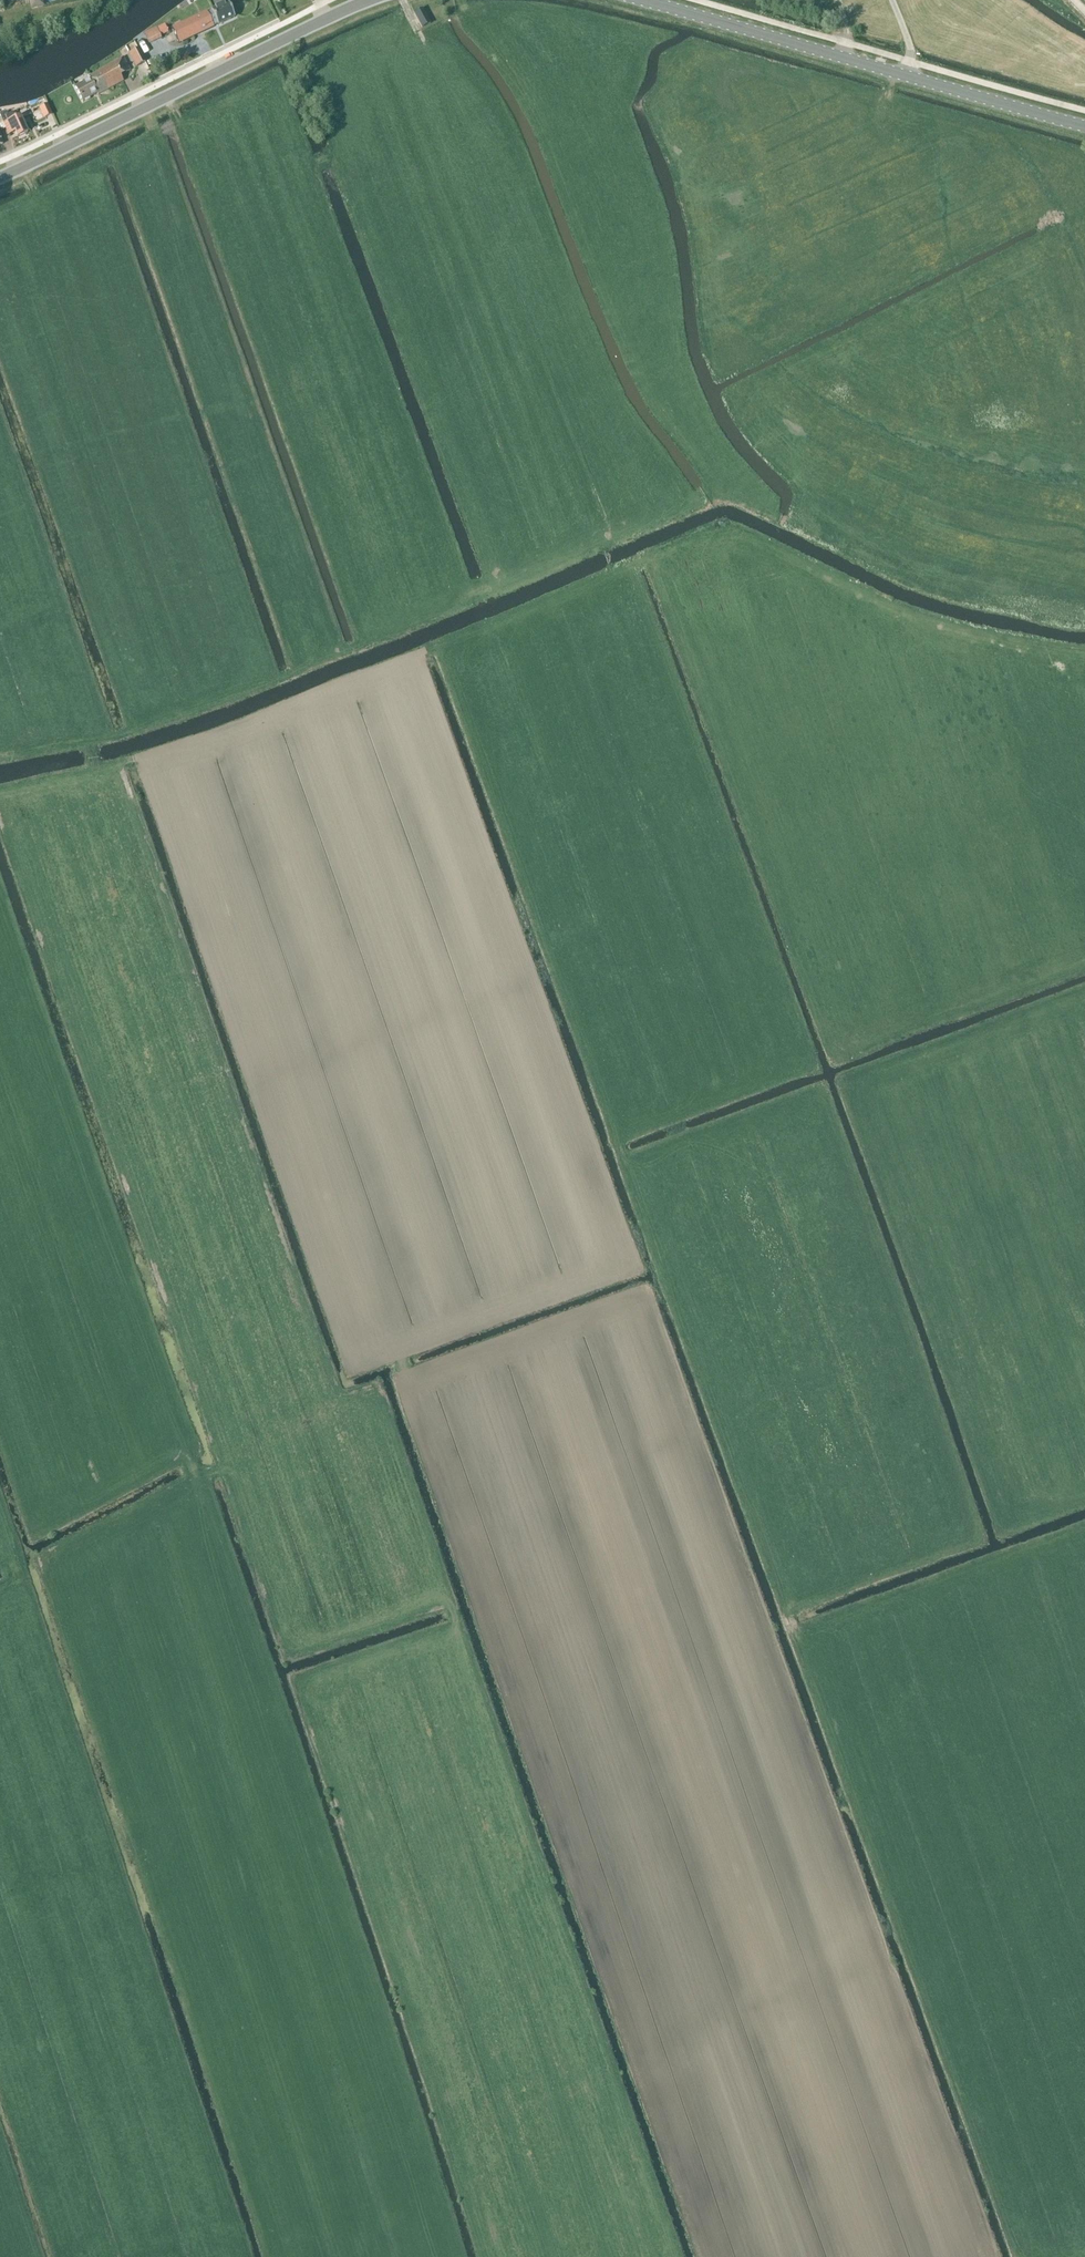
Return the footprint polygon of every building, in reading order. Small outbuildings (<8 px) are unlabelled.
[(207,14),(207,13),(171,30),(178,44),(214,27),(218,25),(235,18),(228,3),(211,10),(211,12),(207,14)] [(422,29),(430,24),(422,9),(414,14),(422,29)] [(164,25),(156,29),(160,36),(168,33),(164,25)] [(135,68),(146,63),(139,48),(128,54),(135,68)] [(90,79),(75,87),(83,101),(97,94),(98,95),(123,81),(121,76),(130,71),(123,58),(98,72),(89,77),(90,79)] [(43,119),(52,115),(47,105),(38,109),(43,119)] [(1,114),(5,129),(6,129),(8,135),(15,132),(17,138),(28,133),(20,117),(16,119),(13,112),(8,115),(6,112),(1,114)]
